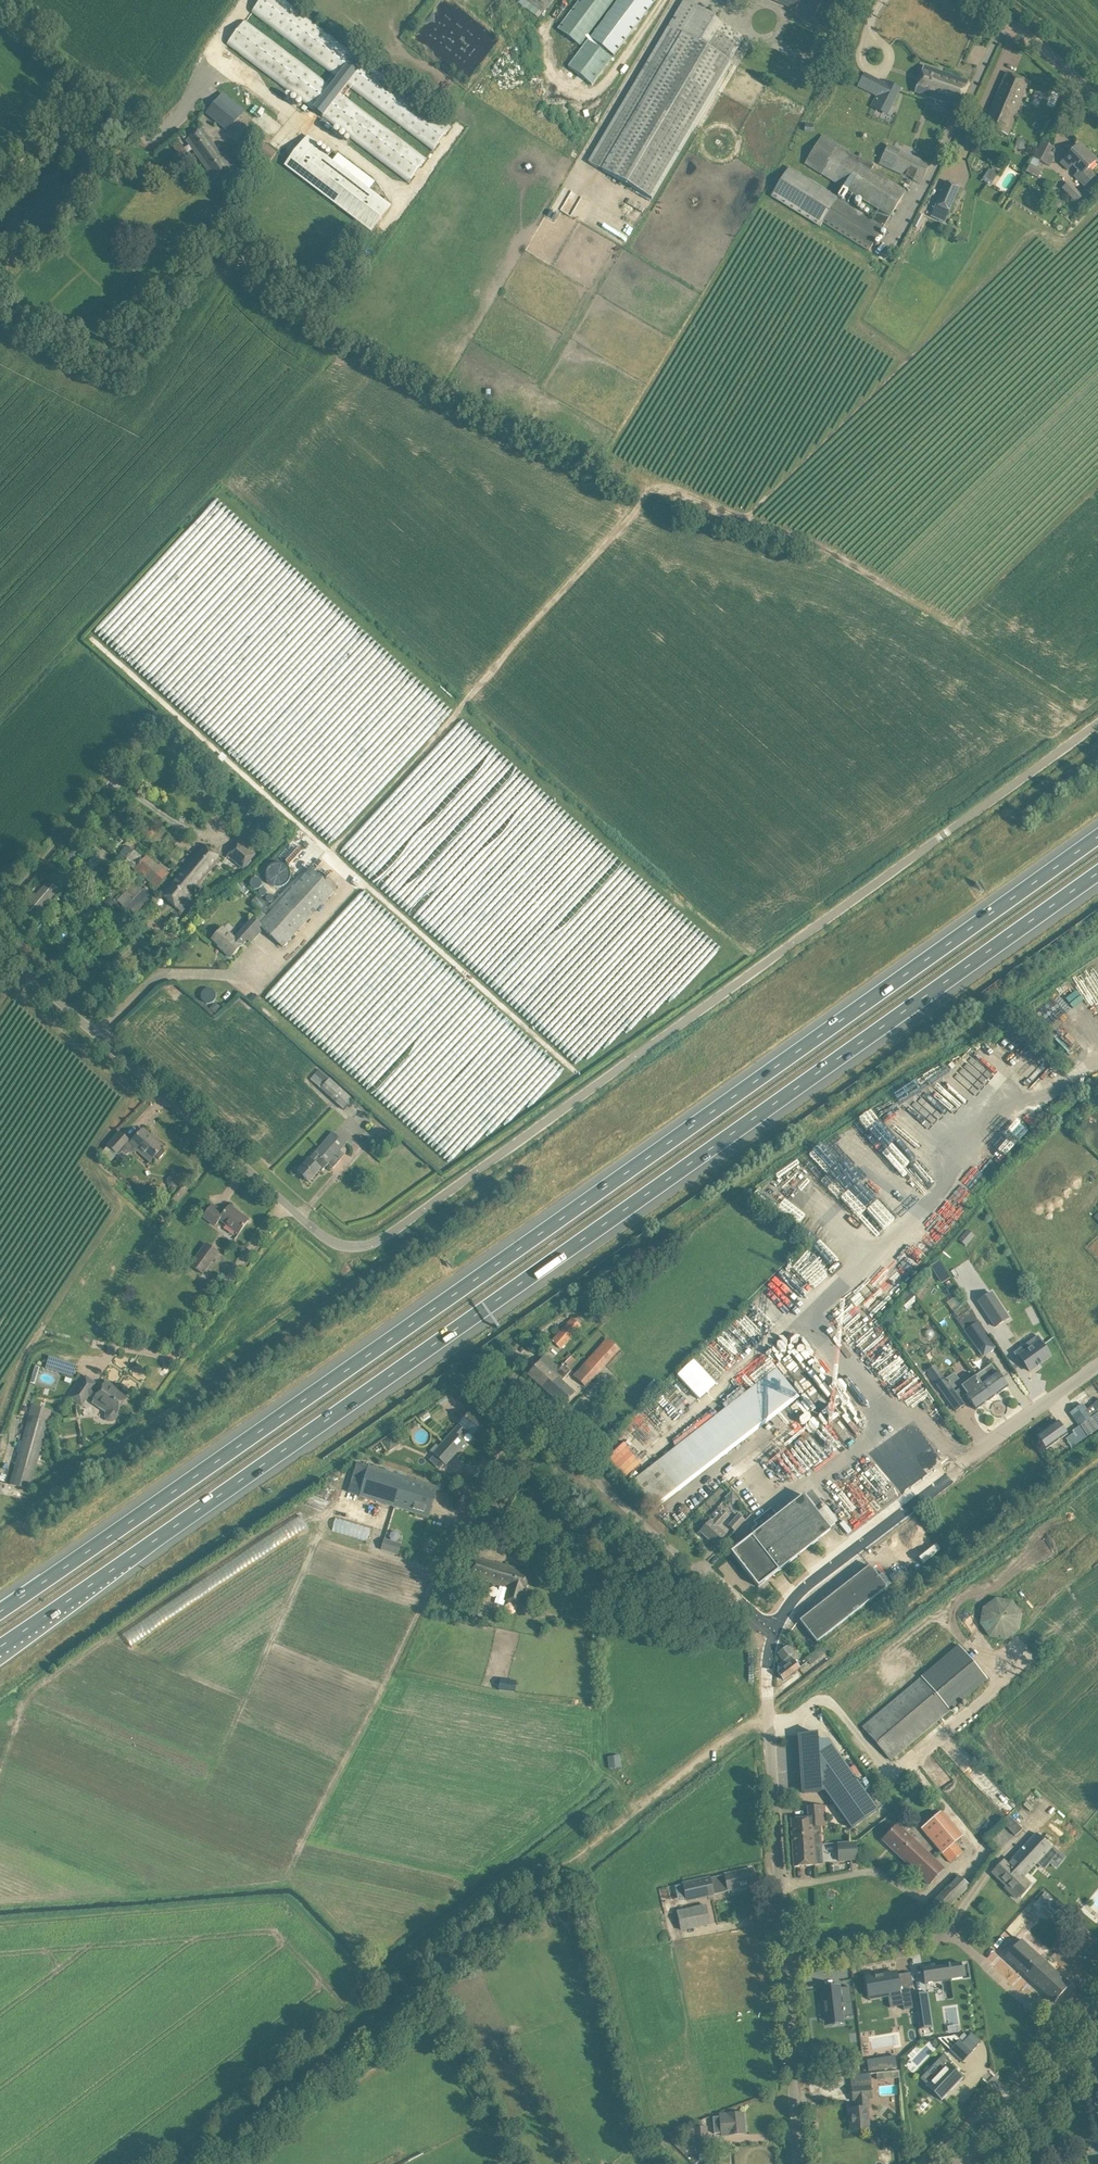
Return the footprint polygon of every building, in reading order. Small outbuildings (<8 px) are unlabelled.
[(427,159),(427,158),(426,159),(341,94),(348,86),(424,144),(433,150),(432,151),(433,151),(451,127),(284,0),(261,0),(251,13),(252,13),(337,79),(332,86),(254,28),(245,21),(246,21),(246,20),(227,45),(228,45),(313,109),(408,182),(408,183),(427,159)] [(527,2),(523,7),(538,18),(542,13),(544,14),(554,0),(525,0),(527,2)] [(559,31),(580,45),(581,44),(583,46),(568,67),(592,85),(612,58),(591,43),(593,40),(614,56),(656,0),(618,0),(590,38),(589,41),(588,40),(586,43),(583,41),(613,0),(582,0),(559,31)] [(734,63),(731,62),(745,38),(714,20),(715,18),(685,0),(683,0),(588,162),(653,200),(734,63)] [(801,0),(770,0),(796,11),(801,0)] [(800,21),(826,32),(840,0),(809,0),(800,21)] [(965,92),(969,82),(924,66),(914,92),(946,104),(947,102),(959,106),(965,92)] [(1006,73),(1002,83),(983,127),(1008,137),(1028,82),(1006,73)] [(884,83),(879,92),(895,100),(900,89),(885,81),(884,83)] [(230,106),(219,97),(206,113),(225,129),(228,132),(245,112),(237,105),(233,102),(230,106)] [(215,181),(233,167),(226,157),(224,159),(202,129),(186,140),(215,181)] [(288,162),(285,165),(342,209),(373,232),(384,218),(392,207),(370,190),(333,162),(315,149),(318,144),(307,136),(298,148),(288,162)] [(890,217),(905,190),(872,169),(874,166),(865,161),(864,162),(822,136),(805,165),(843,188),(838,197),(790,167),(771,197),(818,228),(822,222),(869,252),(883,227),(889,217),(890,217)] [(249,150),(269,162),(275,151),(255,139),(249,150)] [(1017,139),(1015,148),(1025,151),(1027,143),(1027,141),(1017,139)] [(1052,148),(1042,142),(1033,159),(1034,159),(1040,162),(1044,164),(1052,148)] [(1068,170),(1073,165),(1079,172),(1074,177),(1084,187),(1095,176),(1088,169),(1096,161),(1090,154),(1088,156),(1078,147),(1080,145),(1079,144),(1061,163),(1068,170)] [(888,145),(879,165),(891,171),(921,185),(930,165),(900,151),(888,145)] [(1031,165),(1026,173),(1038,180),(1042,171),(1036,168),(1040,162),(1034,159),(1031,165)] [(988,168),(981,181),(990,186),(997,174),(988,168)] [(960,188),(946,182),(931,216),(945,222),(960,188)] [(1075,189),(1068,195),(1076,203),(1083,197),(1075,189)] [(149,824),(144,829),(149,836),(155,831),(149,824)] [(243,869),(256,853),(240,840),(226,855),(243,869)] [(143,859),(134,851),(126,845),(117,856),(157,888),(168,874),(146,856),(143,859)] [(193,889),(216,864),(220,859),(205,845),(201,850),(179,873),(185,878),(183,881),(193,889)] [(223,929),(213,940),(223,949),(222,950),(230,957),(247,939),(251,943),(263,929),(283,947),(334,891),(333,889),(315,873),(310,869),(272,911),(257,897),(252,902),(262,912),(254,920),(253,919),(235,939),(223,929)] [(187,896),(193,889),(183,881),(185,878),(179,873),(161,894),(182,913),(192,901),(187,896)] [(35,916),(59,889),(50,881),(27,908),(35,916)] [(150,898),(142,890),(136,884),(118,902),(133,916),(150,898)] [(166,937),(173,945),(179,939),(171,932),(166,937)] [(215,997),(206,988),(200,995),(209,1004),(215,997)] [(213,1004),(209,1008),(215,1013),(218,1009),(213,1004)] [(352,1099),(319,1069),(311,1079),(344,1110),(352,1099)] [(385,1141),(388,1137),(378,1128),(374,1133),(378,1136),(376,1138),(381,1142),(382,1139),(385,1141)] [(155,1156),(159,1159),(165,1152),(161,1149),(162,1148),(150,1138),(151,1136),(143,1130),(131,1143),(151,1160),(154,1157),(155,1156)] [(305,1164),(298,1173),(309,1182),(320,1169),(322,1171),(328,1164),(333,1168),(340,1160),(336,1156),(346,1144),(338,1136),(333,1132),(305,1164)] [(111,1162),(122,1150),(129,1142),(120,1133),(101,1154),(111,1162)] [(815,1145),(798,1160),(817,1181),(834,1166),(815,1145)] [(182,1188),(172,1201),(179,1206),(189,1194),(182,1188)] [(847,1189),(835,1200),(854,1220),(859,1215),(877,1235),(896,1218),(880,1201),(872,1192),(867,1196),(871,1201),(865,1207),(847,1189)] [(224,1213),(212,1205),(203,1217),(215,1226),(219,1220),(239,1234),(249,1220),(229,1206),(224,1213)] [(968,1230),(959,1240),(965,1246),(974,1236),(968,1230)] [(811,1241),(784,1267),(805,1288),(832,1262),(811,1241)] [(994,1244),(985,1249),(990,1258),(1000,1253),(994,1244)] [(203,1274),(215,1257),(203,1248),(190,1265),(203,1274)] [(937,1265),(936,1265),(944,1279),(949,1276),(940,1263),(937,1265)] [(641,1267),(635,1274),(641,1279),(646,1273),(641,1267)] [(932,1271),(928,1274),(932,1279),(936,1276),(932,1271)] [(908,1291),(898,1301),(907,1310),(917,1300),(908,1291)] [(990,1292),(977,1300),(994,1325),(1007,1317),(990,1292)] [(592,1298),(579,1312),(586,1318),(598,1304),(592,1298)] [(964,1304),(952,1311),(957,1319),(971,1310),(966,1302),(964,1304)] [(957,1319),(956,1320),(973,1345),(988,1335),(975,1316),(971,1310),(957,1319)] [(572,1318),(551,1340),(561,1349),(581,1326),(572,1318)] [(1038,1335),(1014,1353),(1022,1364),(1023,1363),(1030,1371),(1037,1366),(1038,1367),(1039,1366),(1038,1366),(1041,1364),(1041,1365),(1041,1364),(1041,1363),(1050,1357),(1043,1347),(1045,1345),(1038,1335)] [(607,1337),(574,1374),(575,1376),(587,1386),(606,1365),(619,1351),(621,1350),(607,1337)] [(542,1388),(560,1368),(546,1354),(528,1375),(542,1388)] [(571,1356),(565,1362),(570,1366),(575,1360),(571,1356)] [(563,1406),(570,1398),(575,1393),(562,1381),(570,1371),(563,1365),(560,1368),(542,1388),(563,1406)] [(35,1384),(40,1367),(36,1366),(30,1383),(35,1384)] [(628,1479),(650,1509),(797,1399),(775,1369),(628,1479)] [(984,1370),(976,1376),(977,1377),(992,1398),(1008,1387),(1002,1378),(997,1372),(996,1372),(989,1377),(984,1370)] [(945,1378),(936,1385),(955,1412),(965,1405),(953,1389),(962,1383),(954,1373),(946,1379),(945,1378)] [(113,1388),(114,1386),(106,1381),(98,1393),(93,1390),(96,1385),(86,1377),(75,1393),(85,1400),(89,1395),(94,1398),(94,1399),(100,1403),(98,1407),(106,1413),(105,1416),(107,1419),(109,1421),(113,1421),(115,1419),(118,1415),(116,1414),(127,1398),(113,1388)] [(974,1379),(961,1389),(970,1401),(976,1410),(992,1398),(977,1377),(974,1379)] [(653,1380),(647,1386),(654,1393),(660,1386),(653,1380)] [(1090,1416),(1082,1404),(1070,1412),(1083,1430),(1068,1441),(1072,1447),(1097,1428),(1097,1410),(1090,1416)] [(453,1431),(433,1453),(446,1465),(466,1443),(459,1437),(466,1430),(473,1436),(474,1435),(475,1436),(480,1436),(485,1430),(484,1427),(482,1426),(484,1424),(470,1412),(453,1432),(453,1431)] [(30,1490),(49,1422),(29,1416),(10,1484),(30,1490)] [(1067,1434),(1058,1421),(1037,1436),(1046,1449),(1067,1434)] [(357,1462),(348,1492),(360,1495),(360,1496),(428,1517),(436,1489),(437,1487),(369,1466),(357,1462)] [(475,1477),(472,1487),(489,1492),(497,1479),(490,1475),(487,1480),(475,1477)] [(733,1493),(726,1499),(732,1506),(739,1500),(733,1493)] [(758,1587),(830,1530),(803,1495),(777,1516),(771,1508),(754,1522),(757,1525),(751,1529),(755,1533),(740,1545),(738,1543),(735,1545),(737,1547),(731,1552),(758,1587)] [(998,1508),(1004,1504),(1001,1499),(995,1504),(998,1508)] [(716,1544),(724,1536),(726,1534),(719,1527),(728,1516),(719,1508),(712,1515),(715,1518),(712,1521),(711,1520),(700,1532),(706,1537),(707,1536),(716,1544)] [(516,1525),(521,1516),(514,1511),(512,1514),(509,1512),(505,1519),(516,1525)] [(738,1515),(729,1525),(735,1531),(744,1520),(738,1515)] [(365,1537),(367,1526),(333,1520),(331,1531),(365,1537)] [(522,1602),(530,1571),(473,1557),(468,1575),(509,1586),(506,1598),(522,1602)] [(870,1566),(800,1620),(817,1642),(887,1587),(870,1566)] [(979,1624),(989,1637),(1005,1640),(1019,1630),(1022,1614),(1012,1601),(996,1598),(982,1608),(979,1624)] [(471,1613),(477,1615),(480,1604),(474,1602),(471,1613)] [(779,1665),(777,1673),(783,1681),(797,1670),(800,1673),(808,1667),(791,1644),(783,1650),(788,1658),(779,1665)] [(892,1760),(951,1711),(987,1680),(958,1645),(921,1676),(922,1678),(864,1727),(892,1760)] [(814,1669),(829,1659),(820,1647),(805,1657),(814,1669)] [(513,1691),(514,1680),(497,1679),(496,1690),(513,1691)] [(817,1733),(799,1734),(803,1793),(820,1792),(820,1791),(825,1791),(851,1828),(878,1810),(872,1801),(833,1747),(817,1748),(817,1733)] [(610,1757),(612,1768),(621,1767),(620,1756),(610,1757)] [(849,1766),(855,1776),(858,1774),(853,1764),(849,1766)] [(825,1827),(825,1823),(824,1806),(808,1807),(808,1818),(791,1819),(793,1846),(813,1844),(812,1828),(822,1828),(822,1827),(825,1827)] [(941,1811),(921,1829),(950,1863),(963,1853),(955,1843),(962,1837),(941,1811)] [(1001,1848),(1021,1829),(1007,1815),(987,1833),(1001,1848)] [(897,1824),(883,1840),(929,1885),(943,1868),(897,1824)] [(846,1861),(857,1860),(858,1860),(856,1841),(844,1842),(846,1861)] [(819,1855),(823,1855),(822,1844),(813,1844),(793,1846),(794,1866),(814,1865),(820,1864),(819,1855)] [(1023,1878),(1007,1863),(1004,1861),(993,1872),(1009,1887),(1007,1890),(1016,1898),(1024,1891),(1029,1885),(1023,1878)] [(724,1875),(727,1890),(744,1886),(755,1884),(752,1869),(741,1871),(724,1875)] [(726,1892),(727,1890),(724,1875),(711,1878),(710,1876),(682,1883),(686,1902),(714,1895),(726,1892)] [(969,1886),(958,1876),(934,1902),(944,1912),(969,1886)] [(677,1912),(681,1930),(709,1923),(705,1906),(677,1912)] [(1069,1950),(1090,1967),(1097,1956),(1097,1939),(1086,1929),(1069,1950)] [(1005,1957),(1054,2002),(1070,1984),(1021,1939),(1005,1957)] [(931,1967),(922,1969),(924,1981),(933,1980),(933,1982),(950,1980),(952,1980),(951,1978),(962,1976),(960,1963),(948,1965),(948,1968),(947,1968),(945,1968),(934,1969),(934,1970),(932,1970),(931,1967)] [(875,1976),(866,1978),(869,1997),(879,1996),(878,1990),(890,1988),(893,2007),(903,2005),(904,2010),(913,2008),(909,1987),(909,1986),(898,1988),(896,1975),(896,1973),(875,1976),(874,1976),(875,1976)] [(839,1986),(822,1988),(825,2016),(832,2016),(833,2024),(843,2023),(843,2016),(853,2015),(850,1987),(839,1988),(839,1986)] [(927,1992),(914,1994),(919,2029),(932,2027),(927,1992)] [(872,2012),(876,2038),(896,2034),(892,2009),(872,2012)] [(955,2036),(938,2038),(963,2062),(972,2052),(972,2051),(960,2040),(955,2036)] [(851,2049),(828,2052),(830,2063),(852,2060),(851,2049)] [(940,2071),(926,2086),(941,2100),(963,2078),(949,2064),(950,2063),(951,2064),(952,2063),(943,2054),(942,2055),(943,2056),(936,2064),(936,2063),(934,2065),(940,2071)] [(895,2056),(867,2061),(868,2071),(897,2067),(895,2056)] [(858,2099),(858,2108),(849,2109),(851,2130),(869,2128),(868,2128),(865,2099),(872,2098),(870,2085),(852,2087),(853,2100),(858,2099)] [(714,2134),(722,2133),(722,2135),(744,2133),(743,2113),(720,2115),(720,2117),(713,2118),(714,2134)] [(694,2129),(686,2129),(687,2147),(708,2145),(708,2143),(706,2127),(694,2127),(694,2129)] [(681,2141),(676,2136),(674,2134),(668,2139),(688,2160),(691,2157),(686,2151),(688,2149),(681,2141)]
